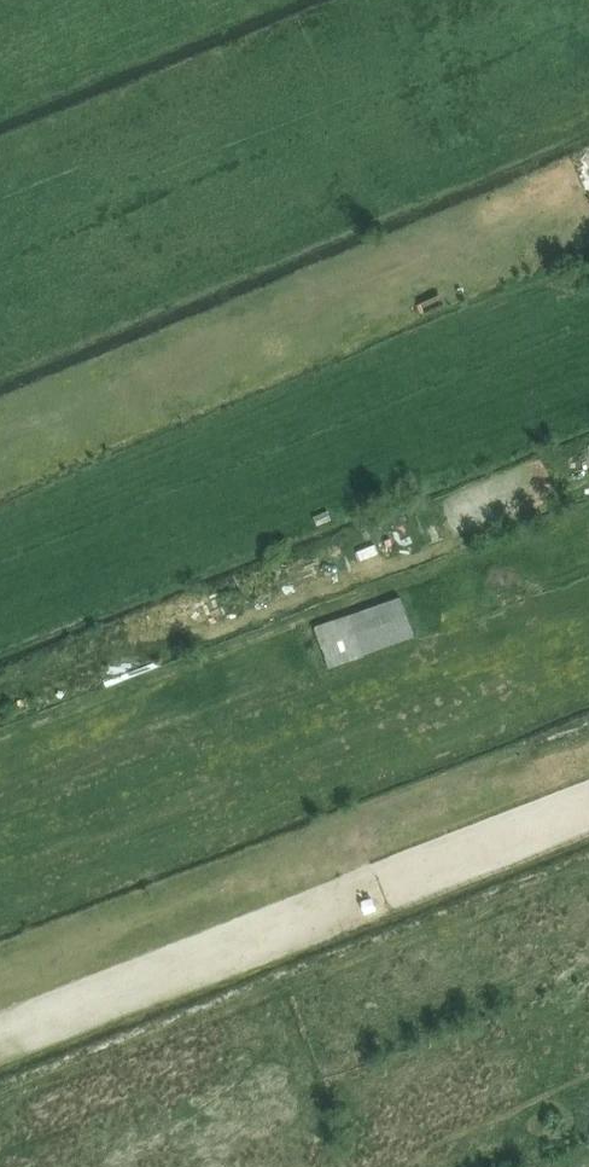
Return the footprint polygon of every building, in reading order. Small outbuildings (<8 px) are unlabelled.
[(412,635),(398,596),(313,626),(328,667),(362,655),(362,653),(412,635)]
